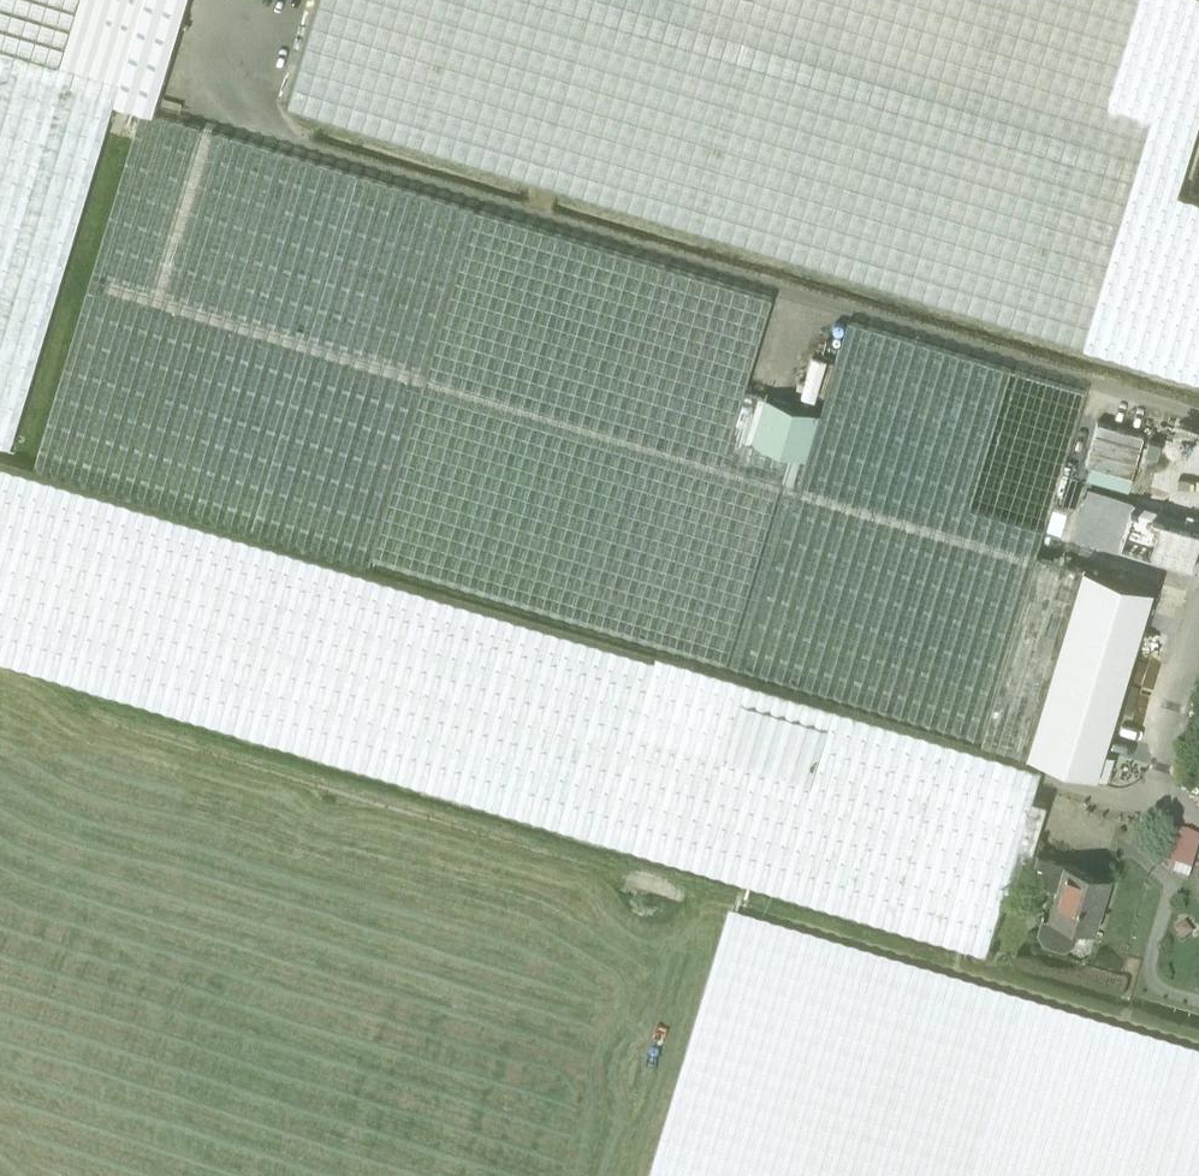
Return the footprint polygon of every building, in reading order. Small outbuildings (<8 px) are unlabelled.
[(142,109),(151,112),(184,0),(0,0),(0,442),(10,445),(113,100),(142,109)] [(285,100),(1198,378),(1198,199),(1177,192),(1198,117),(1198,0),(315,0),(285,100)] [(119,186),(34,468),(367,568),(370,557),(759,672),(1039,755),(1038,756),(1109,778),(1115,761),(1105,758),(1156,588),(1152,587),(1110,574),(1112,567),(1122,533),(1108,529),(1119,491),(1144,408),(847,320),(819,411),(804,458),(752,443),(765,399),(764,398),(743,392),(771,297),(431,195),(151,112),(142,109),(119,186)] [(800,394),(813,399),(825,360),(812,356),(804,382),(797,380),(795,386),(801,388),(800,394)] [(819,411),(766,396),(765,399),(752,443),(804,458),(819,411)] [(87,683),(396,775),(720,871),(986,948),(1002,891),(1018,896),(1023,879),(1029,880),(1030,879),(1036,857),(1038,851),(1032,849),(1041,817),(1046,802),(1031,797),(1040,765),(747,678),(687,660),(656,651),(654,659),(419,588),(0,462),(0,656),(87,683)] [(1121,541),(1195,564),(1198,549),(1198,525),(1133,504),(1121,541)] [(1036,857),(1030,879),(1055,886),(1045,918),(1042,917),(1038,931),(1043,939),(1064,946),(1073,940),(1077,928),(1090,932),(1106,878),(1047,860),(1036,857)] [(652,1175),(1198,1175),(1198,1063),(728,922),(652,1175)]
